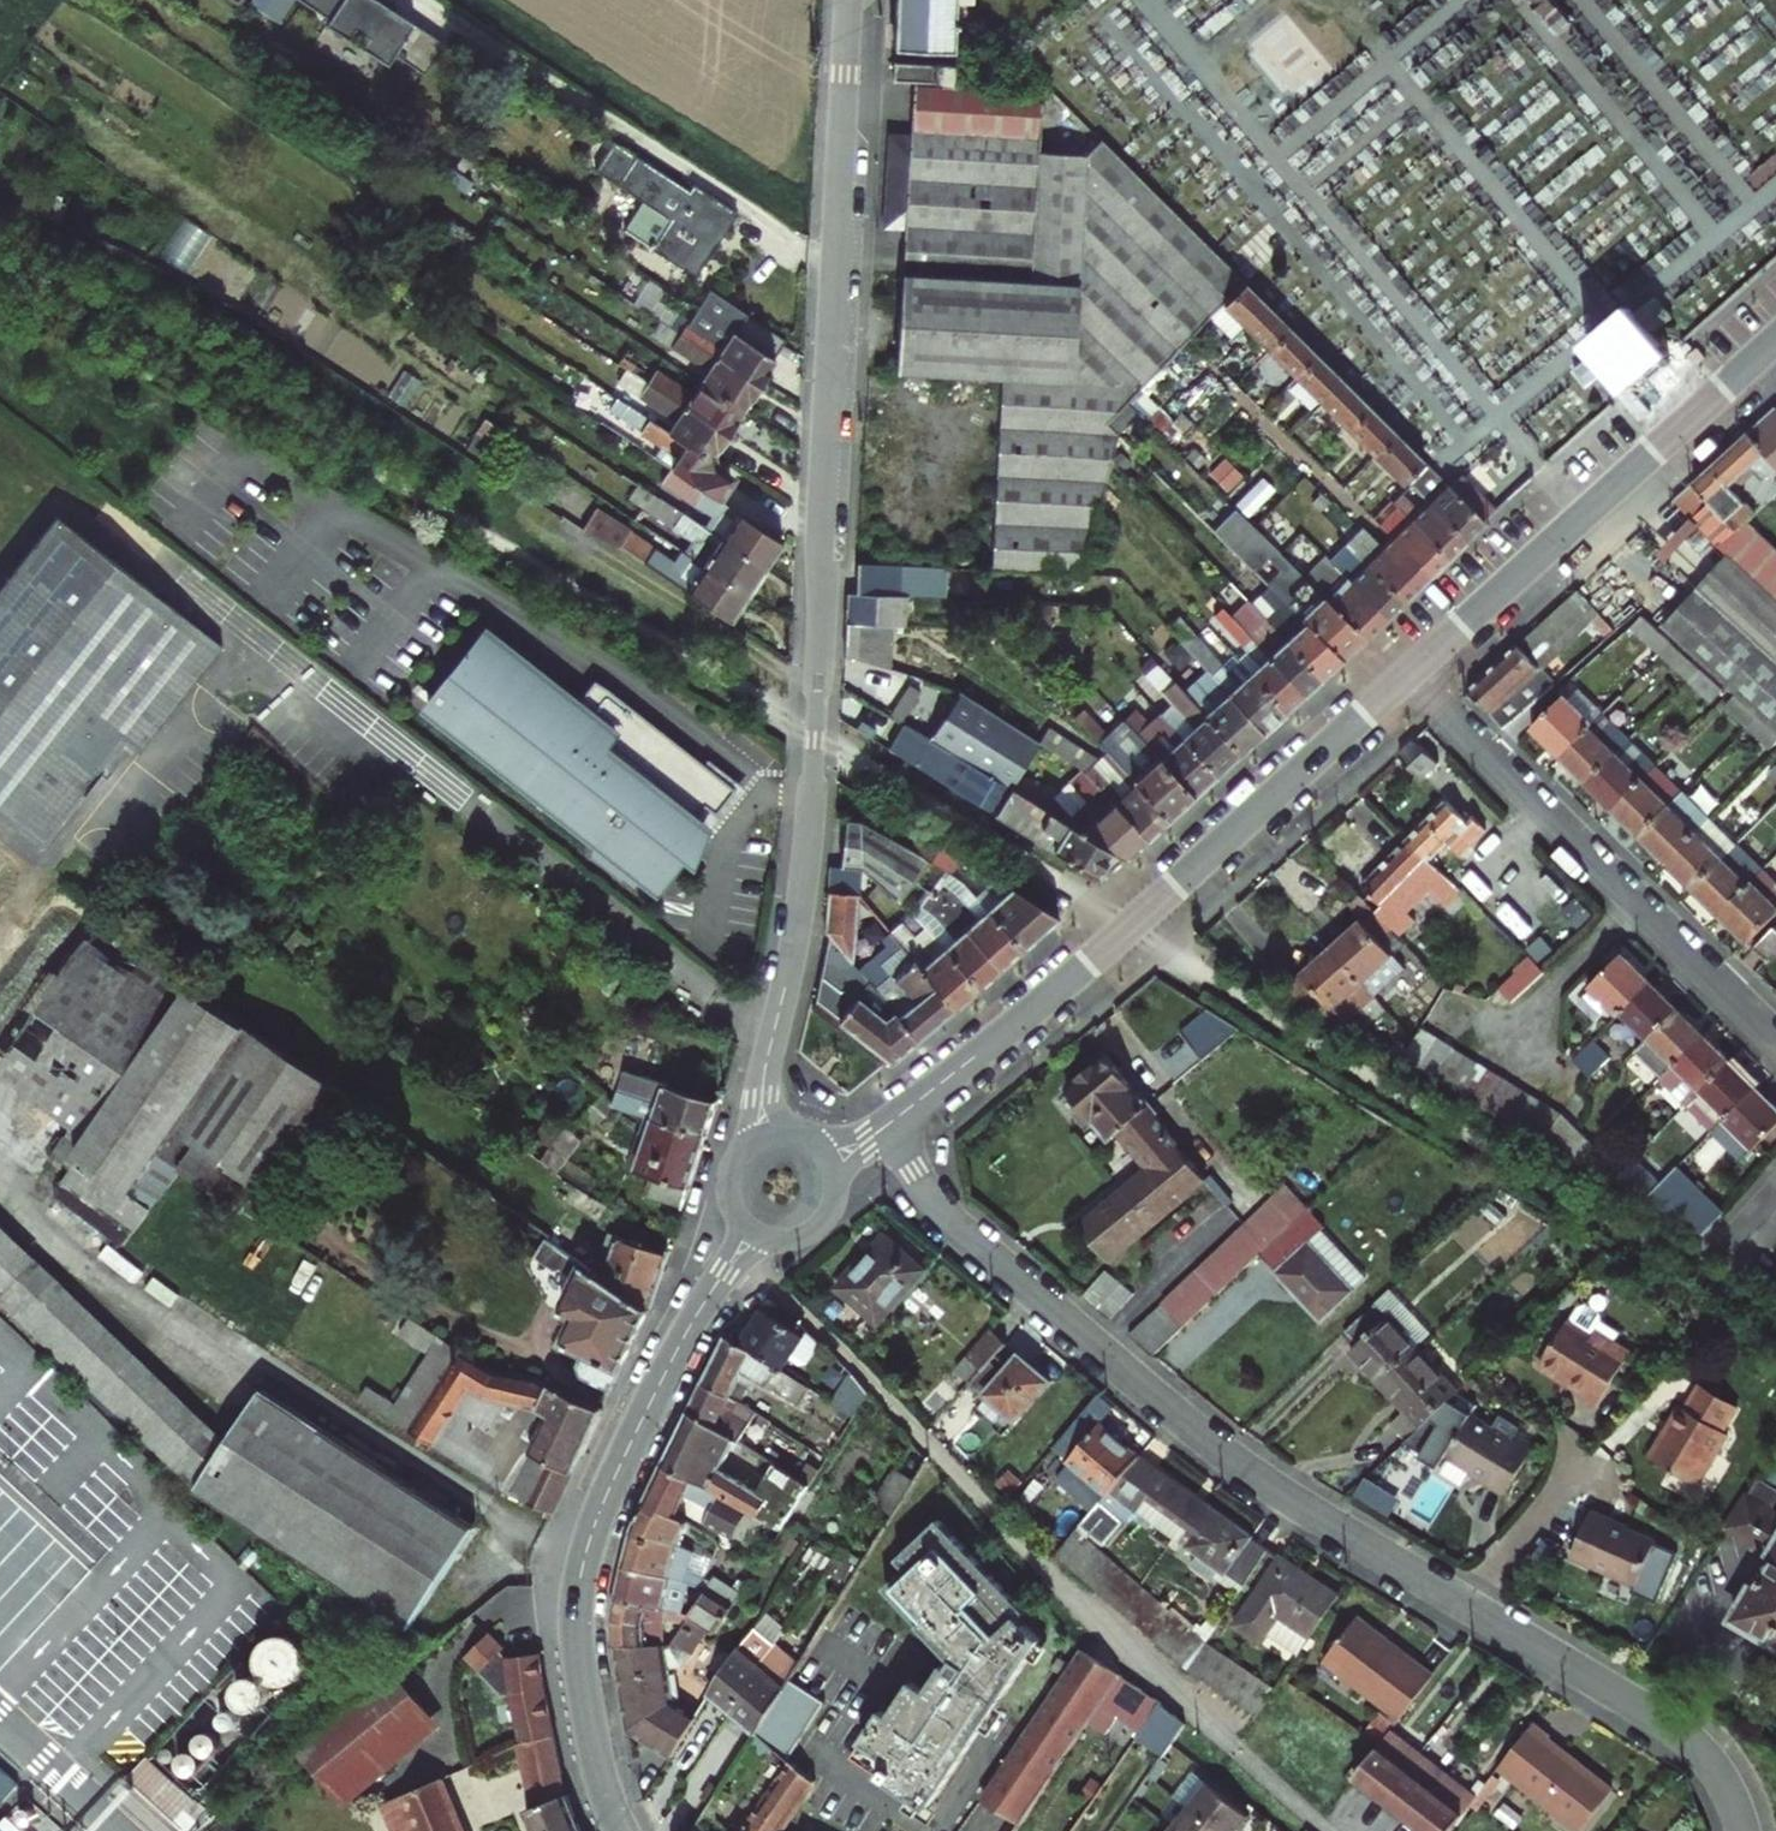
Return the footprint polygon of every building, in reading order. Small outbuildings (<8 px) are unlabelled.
[(297,1),(331,23),(328,28),(350,42),(356,32),(370,41),(364,52),(389,68),(395,58),(426,77),(446,47),(373,0),(298,0),(297,1)] [(895,49),(957,51),(959,0),(897,0),(895,49)] [(243,32),(235,44),(247,52),(255,40),(243,32)] [(953,83),(953,65),(894,62),(893,81),(953,83)] [(1081,286),(1088,155),(1039,152),(1043,91),(914,84),(911,134),(889,133),(881,272),(903,274),(937,276),(941,281),(1023,285),(1027,282),(1081,286)] [(1101,139),(1081,119),(1073,127),(1094,148),(1101,139)] [(903,274),(897,372),(897,373),(1002,379),(1142,387),(1205,322),(1245,282),(1101,139),(1094,148),(1088,155),(1081,286),(1027,282),(1023,285),(941,281),(937,276),(903,274)] [(689,193),(614,145),(595,173),(643,204),(624,232),(694,278),(716,246),(711,243),(716,236),(720,240),(737,216),(694,187),(689,193)] [(711,243),(716,246),(720,240),(716,236),(711,243)] [(1775,316),(1775,263),(1747,291),(1753,298),(1721,329),(1742,350),(1775,316)] [(1205,322),(1225,341),(1242,323),(1264,300),(1245,282),(1205,322)] [(638,308),(660,323),(767,390),(766,377),(775,361),(704,315),(695,329),(689,324),(646,296),(638,308)] [(1258,340),(1270,351),(1292,328),(1264,300),(1242,323),(1252,333),(1245,341),(1251,347),(1258,340)] [(1660,302),(1639,320),(1651,334),(1672,317),(1660,302)] [(697,311),(689,324),(695,329),(704,315),(697,311)] [(708,376),(702,386),(744,411),(755,394),(767,390),(660,323),(651,336),(670,348),(671,351),(708,376)] [(1634,356),(1645,347),(1634,334),(1630,334),(1623,326),(1615,332),(1607,338),(1613,347),(1613,351),(1623,364),(1634,356)] [(1270,351),(1295,377),(1318,354),(1292,328),(1270,351)] [(1610,368),(1597,351),(1574,370),(1587,387),(1610,368)] [(1322,403),(1344,380),(1318,354),(1295,377),(1322,403)] [(627,355),(622,362),(651,382),(656,374),(627,355)] [(674,428),(716,455),(726,439),(735,437),(651,382),(622,362),(618,368),(647,386),(639,400),(677,423),(674,428)] [(656,374),(651,382),(735,437),(734,426),(744,411),(702,386),(696,395),(657,372),(656,374)] [(1142,387),(1002,379),(990,570),(1083,575),(1118,434),(1106,424),(1142,387)] [(1348,429),(1370,406),(1344,380),(1322,403),(1348,429)] [(654,459),(672,471),(706,493),(718,501),(732,481),(729,475),(715,466),(714,458),(716,455),(674,428),(670,434),(618,401),(610,414),(641,434),(639,436),(660,449),(654,459)] [(1375,456),(1397,433),(1370,406),(1348,429),(1375,456)] [(1759,715),(1775,731),(1775,546),(1750,521),(1758,514),(1733,486),(1753,468),(1765,481),(1775,472),(1775,407),(1675,500),(1731,553),(1663,627),(1736,694),(1759,715)] [(477,435),(507,455),(516,442),(486,422),(477,435)] [(1375,456),(1402,482),(1417,468),(1425,460),(1397,433),(1375,456)] [(495,470),(507,455),(477,435),(466,451),(495,470)] [(1421,471),(1428,464),(1425,460),(1417,468),(1421,471)] [(1428,502),(1466,539),(1484,520),(1472,508),(1434,470),(1415,489),(1428,502)] [(662,485),(696,508),(706,493),(672,471),(662,485)] [(1472,508),(1484,520),(1496,509),(1460,473),(1449,484),(1472,508)] [(1339,484),(1344,488),(1347,484),(1343,480),(1339,484)] [(1353,489),(1347,484),(1344,488),(1349,493),(1353,489)] [(692,543),(684,555),(749,598),(765,573),(703,531),(687,520),(638,487),(630,501),(692,543)] [(703,531),(765,573),(784,545),(718,501),(706,493),(696,508),(711,518),(703,531)] [(1400,510),(1411,520),(1448,556),(1466,539),(1428,502),(1419,511),(1401,493),(1392,502),(1400,510)] [(1382,528),(1393,539),(1429,575),(1448,556),(1411,520),(1400,510),(1382,528)] [(733,621),(749,598),(684,555),(680,552),(674,562),(631,532),(631,534),(596,511),(582,532),(604,542),(618,552),(621,548),(733,621)] [(59,518),(0,593),(0,814),(43,848),(127,741),(142,752),(224,647),(59,518)] [(1248,565),(1284,601),(1342,660),(1365,639),(1303,577),(1254,529),(1233,550),(1248,565)] [(1364,529),(1352,541),(1408,596),(1419,585),(1384,549),(1364,529)] [(1393,539),(1384,549),(1419,585),(1429,575),(1393,539)] [(1352,541),(1347,545),(1358,556),(1403,601),(1408,596),(1352,541)] [(1347,545),(1330,562),(1386,618),(1403,601),(1358,556),(1347,545)] [(1233,550),(1231,548),(1223,555),(1239,574),(1248,565),(1233,550)] [(1324,556),(1303,577),(1365,639),(1386,618),(1330,562),(1324,556)] [(857,594),(900,595),(902,566),(858,563),(857,594)] [(1342,660),(1284,601),(1248,565),(1239,574),(1276,615),(1266,624),(1319,681),(1342,660)] [(1538,626),(1560,651),(1589,624),(1600,613),(1578,589),(1538,626)] [(908,596),(900,595),(857,594),(848,593),(846,622),(847,622),(893,624),(906,625),(908,596)] [(1260,665),(1249,675),(1284,713),(1303,696),(1222,610),(1216,616),(1246,650),(1260,665)] [(1600,613),(1589,624),(1604,640),(1615,630),(1600,613)] [(1642,615),(1631,627),(1661,654),(1672,642),(1642,615)] [(1167,627),(1180,642),(1263,733),(1284,713),(1249,675),(1236,659),(1225,669),(1222,665),(1198,639),(1176,619),(1167,627)] [(893,624),(847,622),(845,655),(890,668),(893,624)] [(1560,651),(1538,626),(1518,644),(1541,670),(1560,651)] [(647,877),(663,890),(680,867),(672,855),(707,809),(718,818),(739,793),(610,691),(597,683),(574,712),(482,640),(430,706),(599,837),(594,859),(623,882),(634,868),(647,877)] [(1205,715),(1240,754),(1263,733),(1180,642),(1173,648),(1185,662),(1181,667),(1195,683),(1215,705),(1205,715)] [(1672,642),(1661,654),(1689,680),(1701,668),(1672,642)] [(1470,688),(1506,727),(1554,684),(1541,670),(1518,644),(1470,688)] [(1236,659),(1249,675),(1260,665),(1246,650),(1236,659)] [(1232,656),(1222,665),(1225,669),(1236,659),(1232,656)] [(1701,668),(1689,680),(1713,701),(1723,689),(1701,668)] [(1193,727),(1181,737),(1215,776),(1240,754),(1205,715),(1184,692),(1165,671),(1153,682),(1178,709),(1193,727)] [(905,717),(922,690),(910,683),(893,709),(905,717)] [(1184,692),(1205,715),(1215,705),(1195,683),(1184,692)] [(930,740),(1010,787),(1039,743),(960,692),(930,740)] [(1560,756),(1594,722),(1565,694),(1532,729),(1560,756)] [(1759,715),(1736,694),(1726,706),(1747,726),(1759,715)] [(1073,700),(1066,707),(1075,717),(1082,711),(1073,700)] [(1107,753),(1119,766),(1169,818),(1193,796),(1137,735),(1126,744),(1113,730),(1107,735),(1084,709),(1082,711),(1075,717),(1107,753)] [(1165,721),(1181,737),(1193,727),(1178,709),(1165,721)] [(1137,735),(1193,796),(1215,776),(1181,737),(1169,748),(1151,727),(1136,710),(1124,721),(1137,735)] [(1587,783),(1629,741),(1602,714),(1594,722),(1560,756),(1587,783)] [(1747,726),(1772,749),(1775,744),(1775,731),(1759,715),(1747,726)] [(1181,737),(1165,721),(1162,717),(1151,727),(1169,748),(1181,737)] [(1124,721),(1113,730),(1126,744),(1137,735),(1124,721)] [(1012,788),(1010,787),(930,740),(904,725),(889,750),(997,814),(1012,788)] [(1039,743),(1084,772),(1147,839),(1169,818),(1119,766),(1112,773),(1099,760),(1049,728),(1039,743)] [(1416,738),(1400,753),(1424,776),(1439,761),(1416,738)] [(1613,808),(1655,766),(1629,741),(1587,783),(1613,808)] [(1107,753),(1099,760),(1112,773),(1119,766),(1107,753)] [(1613,808),(1640,834),(1681,792),(1655,766),(1613,808)] [(1757,789),(1763,795),(1752,806),(1763,818),(1775,805),(1775,770),(1757,789)] [(1051,811),(1127,857),(1147,839),(1084,772),(1051,811)] [(1012,788),(997,814),(1102,878),(1127,857),(1051,811),(1012,788)] [(1640,834),(1667,861),(1709,819),(1681,792),(1640,834)] [(1447,800),(1406,840),(1427,862),(1430,859),(1444,845),(1454,855),(1463,846),(1467,849),(1487,830),(1472,814),(1467,820),(1447,800)] [(707,809),(672,855),(680,867),(718,818),(707,809)] [(926,859),(911,850),(860,820),(846,819),(844,841),(862,843),(910,880),(926,859)] [(1693,887),(1736,845),(1709,819),(1667,861),(1693,887)] [(950,873),(960,856),(922,833),(911,850),(926,859),(945,871),(950,873)] [(1383,903),(1377,909),(1402,936),(1415,923),(1408,917),(1449,877),(1430,859),(1427,862),(1406,840),(1363,884),(1383,903)] [(862,843),(844,841),(843,867),(860,870),(896,900),(910,880),(862,843)] [(1720,913),(1764,870),(1737,844),(1736,845),(1693,887),(1720,913)] [(832,865),(829,892),(858,894),(860,870),(843,867),(832,865)] [(974,874),(980,877),(985,871),(978,867),(974,874)] [(634,868),(623,882),(635,892),(647,877),(634,868)] [(1775,914),(1775,881),(1764,870),(1720,913),(1748,941),(1775,914)] [(1022,948),(989,912),(961,880),(950,873),(945,871),(928,894),(935,900),(997,969),(1022,948)] [(1001,902),(989,912),(1022,948),(1059,916),(985,871),(980,877),(990,883),(990,890),(1001,902)] [(852,963),(858,894),(829,892),(826,934),(829,937),(852,963)] [(954,940),(944,948),(977,987),(997,969),(935,900),(928,894),(919,907),(934,918),(954,940)] [(1364,919),(1333,947),(1365,982),(1395,954),(1364,919)] [(105,921),(0,1059),(0,1154),(39,1181),(56,1155),(73,1167),(193,990),(105,921)] [(890,932),(896,941),(952,1009),(977,987),(944,948),(933,958),(901,922),(890,932)] [(1755,945),(1769,959),(1775,953),(1775,928),(1774,926),(1755,945)] [(886,1003),(881,997),(873,989),(870,985),(852,963),(829,937),(823,963),(815,1003),(890,1062),(916,1039),(886,1003)] [(873,989),(881,997),(886,1003),(916,1039),(952,1009),(896,941),(891,945),(896,951),(881,963),(890,974),(878,984),(873,989)] [(1344,1023),(1376,994),(1365,982),(1333,947),(1287,988),(1344,1023)] [(1621,1012),(1651,982),(1623,953),(1592,984),(1621,1012)] [(1545,972),(1531,957),(1499,986),(1513,1002),(1545,972)] [(873,989),(878,984),(875,980),(870,985),(873,989)] [(1651,982),(1621,1012),(1647,1039),(1678,1008),(1651,982)] [(183,1171),(249,1214),(261,1195),(276,1206),(310,1155),(342,1108),(348,1098),(193,990),(73,1167),(56,1192),(128,1248),(183,1171)] [(1647,1039),(1636,1049),(1663,1075),(1704,1034),(1678,1008),(1647,1039)] [(1404,1058),(1420,1067),(1438,1037),(1423,1027),(1404,1058)] [(1731,1061),(1704,1034),(1663,1075),(1660,1078),(1687,1105),(1731,1061)] [(1438,1037),(1420,1067),(1435,1077),(1454,1046),(1438,1037)] [(1612,1055),(1595,1038),(1572,1061),(1590,1077),(1612,1055)] [(1435,1077),(1450,1085),(1470,1055),(1454,1046),(1435,1077)] [(1081,1225),(1111,1261),(1208,1180),(1149,1109),(1154,1105),(1110,1053),(1066,1090),(1109,1142),(1118,1134),(1147,1170),(1081,1225)] [(1467,1095),(1485,1065),(1470,1055),(1450,1085),(1467,1095)] [(648,1119),(707,1138),(718,1102),(610,1068),(611,1064),(597,1058),(592,1074),(605,1078),(603,1084),(622,1090),(616,1108),(621,1110),(648,1119)] [(1687,1105),(1714,1131),(1757,1087),(1731,1061),(1687,1105)] [(1467,1095),(1483,1105),(1501,1074),(1485,1065),(1467,1095)] [(1499,1115),(1517,1083),(1501,1074),(1483,1105),(1499,1115)] [(1499,1115),(1514,1124),(1532,1093),(1517,1083),(1499,1115)] [(1714,1131),(1743,1160),(1775,1126),(1775,1105),(1757,1087),(1714,1131)] [(1530,1134),(1548,1103),(1532,1093),(1514,1124),(1530,1134)] [(616,1108),(604,1099),(589,1116),(603,1129),(621,1110),(616,1108)] [(1545,1142),(1563,1111),(1548,1103),(1530,1134),(1545,1142)] [(342,1108),(310,1155),(328,1166),(359,1119),(342,1108)] [(1545,1142),(1578,1162),(1592,1147),(1595,1144),(1563,1111),(1545,1142)] [(648,1119),(643,1136),(652,1139),(641,1171),(660,1177),(653,1199),(684,1210),(707,1138),(648,1119)] [(585,1144),(568,1132),(555,1150),(569,1161),(585,1144)] [(652,1139),(643,1136),(640,1135),(627,1169),(641,1174),(641,1171),(652,1139)] [(1578,1162),(1599,1175),(1610,1164),(1592,1147),(1578,1162)] [(555,1150),(543,1165),(558,1177),(569,1161),(555,1150)] [(1615,1178),(1647,1198),(1662,1182),(1637,1156),(1615,1178)] [(1478,1174),(1458,1162),(1451,1172),(1472,1184),(1478,1174)] [(1662,1182),(1647,1198),(1703,1234),(1724,1210),(1678,1166),(1662,1182)] [(467,1199),(476,1185),(464,1177),(455,1190),(467,1199)] [(574,1187),(568,1183),(566,1191),(571,1193),(574,1187)] [(574,1187),(571,1193),(565,1204),(599,1224),(609,1209),(574,1187)] [(1520,1198),(1504,1188),(1499,1197),(1515,1206),(1520,1198)] [(261,1195),(249,1214),(278,1232),(289,1214),(276,1206),(261,1195)] [(1175,1314),(1186,1325),(1262,1253),(1293,1223),(1273,1201),(1165,1303),(1175,1314)] [(1490,1201),(1483,1209),(1501,1224),(1508,1215),(1490,1201)] [(1322,1319),(1354,1289),(1305,1236),(1320,1222),(1308,1209),(1293,1223),(1262,1253),(1276,1268),(1276,1270),(1293,1288),(1297,1284),(1304,1291),(1299,1294),(1322,1319)] [(549,1241),(568,1255),(576,1242),(557,1229),(551,1236),(549,1241)] [(0,1230),(0,1310),(45,1353),(80,1305),(0,1230)] [(607,1282),(650,1312),(650,1311),(667,1256),(610,1238),(606,1253),(615,1256),(610,1271),(607,1282)] [(879,1321),(925,1270),(887,1238),(865,1262),(860,1258),(844,1278),(847,1280),(841,1288),(879,1321)] [(586,1380),(613,1392),(650,1312),(607,1282),(595,1273),(568,1255),(549,1242),(538,1258),(557,1271),(564,1270),(578,1280),(563,1314),(576,1321),(565,1345),(588,1357),(583,1370),(586,1380)] [(1608,1254),(1592,1268),(1602,1279),(1618,1264),(1608,1254)] [(595,1273),(607,1282),(610,1271),(597,1267),(595,1273)] [(1084,1296),(1098,1308),(1123,1281),(1110,1270),(1084,1296)] [(1123,1281),(1098,1308),(1111,1319),(1136,1292),(1123,1281)] [(1393,1288),(1381,1300),(1392,1312),(1404,1300),(1393,1288)] [(1379,1383),(1382,1380),(1418,1346),(1433,1332),(1404,1300),(1392,1312),(1381,1300),(1348,1330),(1360,1343),(1351,1352),(1379,1383)] [(1175,1314),(1165,1303),(1131,1336),(1142,1345),(1175,1314)] [(1587,1304),(1578,1306),(1541,1364),(1584,1391),(1581,1396),(1597,1407),(1630,1353),(1615,1343),(1621,1333),(1602,1321),(1601,1313),(1587,1304)] [(227,1447),(82,1307),(80,1305),(45,1353),(194,1497),(198,1491),(227,1447)] [(743,1342),(786,1370),(796,1355),(810,1365),(823,1345),(811,1332),(808,1336),(766,1308),(743,1342)] [(1186,1325),(1175,1314),(1142,1345),(1154,1355),(1186,1325)] [(412,1431),(463,1352),(412,1319),(403,1335),(432,1354),(402,1400),(372,1382),(363,1398),(401,1425),(412,1431)] [(974,1383),(999,1354),(1008,1343),(992,1329),(958,1369),(974,1383)] [(707,1381),(744,1402),(757,1377),(804,1404),(813,1388),(786,1370),(743,1342),(729,1335),(707,1381)] [(1460,1393),(1418,1346),(1382,1380),(1408,1407),(1391,1423),(1408,1441),(1460,1393)] [(505,1493),(555,1515),(604,1412),(543,1382),(499,1376),(463,1352),(412,1431),(484,1476),(484,1478),(505,1493)] [(999,1354),(974,1383),(987,1395),(989,1393),(1019,1419),(1051,1381),(1021,1355),(1013,1366),(999,1354)] [(854,1416),(870,1391),(853,1374),(835,1403),(854,1416)] [(739,1438),(745,1442),(751,1432),(747,1429),(753,1420),(739,1411),(744,1402),(707,1381),(692,1412),(739,1438)] [(1687,1408),(1682,1405),(1652,1457),(1698,1484),(1729,1433),(1723,1430),(1738,1406),(1701,1384),(1687,1408)] [(413,1630),(477,1529),(447,1509),(431,1499),(266,1392),(264,1390),(227,1447),(198,1491),(413,1630)] [(692,1412),(667,1465),(751,1511),(783,1528),(811,1485),(777,1463),(759,1491),(723,1466),(739,1438),(692,1412)] [(1512,1440),(1472,1415),(1448,1454),(1488,1479),(1486,1482),(1505,1494),(1537,1445),(1517,1432),(1512,1440)] [(1110,1494),(1141,1457),(1102,1424),(1071,1461),(1110,1494)] [(1005,1506),(1027,1481),(995,1448),(973,1472),(1005,1506)] [(1241,1593),(1271,1549),(1141,1457),(1110,1494),(1084,1525),(1107,1545),(1139,1507),(1179,1533),(1176,1539),(1200,1556),(1194,1564),(1212,1577),(1218,1577),(1241,1593)] [(738,1535),(751,1511),(667,1465),(653,1495),(682,1507),(738,1535)] [(896,1513),(916,1481),(898,1470),(879,1501),(896,1513)] [(1038,1475),(1015,1503),(1029,1515),(1053,1487),(1038,1475)] [(436,1491),(431,1499),(447,1509),(452,1501),(436,1491)] [(1748,1494),(1726,1526),(1775,1555),(1775,1510),(1748,1494)] [(649,1503),(679,1515),(682,1507),(653,1495),(649,1503)] [(649,1503),(636,1531),(680,1543),(691,1520),(679,1515),(649,1503)] [(1595,1508),(1573,1555),(1638,1584),(1657,1542),(1613,1522),(1615,1517),(1595,1508)] [(884,1710),(852,1758),(930,1808),(1042,1639),(1021,1617),(1028,1610),(939,1520),(898,1560),(906,1569),(886,1589),(956,1661),(951,1668),(946,1665),(929,1691),(915,1681),(892,1715),(884,1710)] [(1059,1555),(1071,1565),(1092,1540),(1080,1529),(1059,1555)] [(688,1571),(695,1552),(680,1543),(636,1531),(627,1566),(674,1576),(702,1588),(706,1578),(688,1571)] [(1092,1540),(1071,1565),(1084,1576),(1105,1551),(1092,1540)] [(807,1557),(826,1570),(835,1557),(816,1545),(807,1557)] [(1105,1551),(1084,1576),(1096,1587),(1117,1562),(1105,1551)] [(1758,1588),(1752,1585),(1733,1617),(1775,1642),(1775,1557),(1758,1588)] [(1302,1654),(1340,1597),(1283,1559),(1239,1624),(1263,1639),(1268,1632),(1302,1654)] [(1117,1562),(1096,1587),(1109,1598),(1130,1573),(1117,1562)] [(652,1606),(653,1606),(662,1608),(681,1613),(693,1616),(697,1609),(677,1604),(678,1591),(670,1590),(674,1576),(627,1566),(620,1599),(652,1606)] [(1109,1598),(1121,1609),(1143,1584),(1130,1573),(1109,1598)] [(1121,1609),(1134,1620),(1155,1595),(1143,1584),(1121,1609)] [(693,1616),(717,1631),(718,1632),(735,1606),(709,1590),(697,1609),(693,1616)] [(1155,1595),(1134,1620),(1147,1631),(1167,1606),(1155,1595)] [(652,1606),(620,1599),(615,1620),(618,1644),(650,1645),(649,1620),(650,1616),(653,1606),(652,1606)] [(653,1606),(650,1616),(659,1618),(662,1608),(653,1606)] [(1167,1606),(1147,1631),(1161,1643),(1181,1618),(1167,1606)] [(662,1608),(659,1618),(678,1624),(681,1613),(662,1608)] [(1382,1644),(1387,1637),(1389,1635),(1362,1614),(1354,1623),(1382,1644)] [(1200,1624),(1195,1630),(1208,1642),(1222,1622),(1215,1615),(1204,1627),(1200,1624)] [(1195,1630),(1181,1618),(1161,1643),(1191,1668),(1208,1642),(1195,1630)] [(771,1651),(777,1643),(786,1629),(779,1624),(773,1631),(769,1627),(772,1623),(767,1620),(754,1636),(749,1633),(738,1648),(742,1651),(713,1695),(733,1711),(762,1667),(758,1663),(769,1650),(771,1651)] [(1382,1644),(1354,1623),(1327,1660),(1403,1717),(1436,1674),(1387,1637),(1382,1644)] [(308,1669),(309,1660),(309,1655),(306,1647),(299,1640),(291,1637),(286,1636),(281,1637),(273,1640),(269,1643),(266,1647),(262,1655),(262,1665),(266,1673),(269,1677),(277,1682),(285,1684),(294,1682),(299,1680),(303,1677),(308,1669)] [(517,1714),(521,1742),(555,1736),(545,1687),(542,1661),(510,1666),(504,1659),(508,1655),(493,1637),(470,1657),(517,1714)] [(1202,1677),(1221,1650),(1208,1642),(1191,1668),(1202,1677)] [(758,1732),(786,1688),(801,1663),(777,1643),(771,1651),(769,1650),(758,1663),(762,1667),(733,1711),(758,1733),(758,1732)] [(618,1644),(622,1685),(660,1685),(670,1681),(666,1645),(650,1645),(618,1644)] [(1091,1722),(1123,1675),(1084,1648),(983,1798),(1022,1824),(1091,1722)] [(1221,1650),(1202,1677),(1216,1686),(1234,1659),(1221,1650)] [(1247,1668),(1234,1659),(1216,1686),(1229,1695),(1247,1668)] [(1242,1704),(1260,1677),(1247,1668),(1229,1695),(1242,1704)] [(270,1698),(271,1692),(271,1688),(268,1682),(266,1679),(261,1675),(251,1674),(245,1677),(240,1682),(237,1688),(237,1694),(238,1698),(244,1706),(247,1707),(257,1708),(266,1704),(270,1698)] [(400,1675),(257,1794),(287,1830),(431,1713),(400,1675)] [(1162,1703),(1123,1675),(1091,1722),(1109,1734),(1121,1717),(1142,1732),(1162,1703)] [(1260,1715),(1278,1689),(1260,1677),(1242,1704),(1260,1715)] [(677,1706),(650,1747),(670,1761),(698,1718),(671,1699),(670,1681),(660,1685),(622,1685),(624,1702),(677,1706)] [(627,1730),(650,1747),(677,1706),(624,1702),(627,1730)] [(1165,1755),(1186,1723),(1162,1703),(1142,1732),(1139,1737),(1165,1755)] [(1536,1720),(1500,1766),(1582,1830),(1615,1789),(1550,1738),(1553,1734),(1536,1720)] [(1415,1745),(1394,1729),(1381,1747),(1357,1778),(1377,1793),(1415,1745)] [(1437,1762),(1415,1745),(1377,1793),(1399,1810),(1437,1762)] [(742,1830),(782,1830),(816,1782),(788,1760),(742,1830)] [(1437,1762),(1399,1810),(1425,1830),(1450,1830),(1478,1795),(1437,1762)] [(176,1821),(192,1803),(149,1765),(133,1782),(176,1821)] [(568,1795),(564,1774),(528,1787),(532,1808),(525,1811),(528,1821),(518,1825),(520,1830),(582,1830),(568,1795)] [(418,1830),(465,1830),(457,1813),(444,1780),(403,1796),(418,1830)] [(1191,1806),(1222,1830),(1238,1830),(1250,1816),(1210,1784),(1191,1806)] [(403,1796),(383,1805),(394,1830),(418,1830),(403,1796)] [(217,1827),(192,1803),(176,1821),(187,1830),(212,1830),(217,1827)] [(1175,1830),(1222,1830),(1191,1806),(1173,1829),(1175,1830)]
